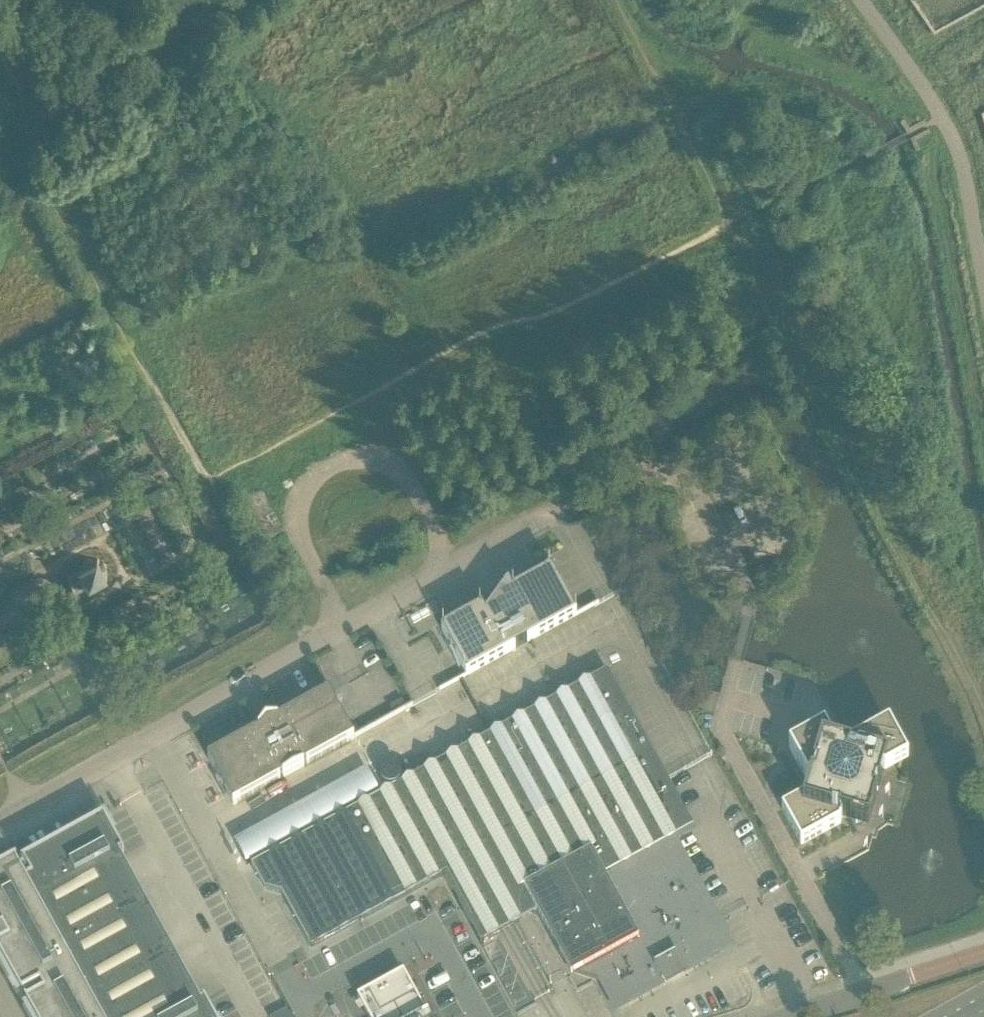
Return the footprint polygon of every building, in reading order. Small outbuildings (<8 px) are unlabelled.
[(944,8),(944,9),(947,13),(951,10),(958,5),(956,2),(959,0),(938,0),(944,8)] [(82,569),(69,576),(76,590),(89,583),(90,585),(108,575),(99,558),(81,567),(82,569)] [(467,677),(489,665),(577,617),(552,571),(513,593),(509,586),(486,616),(483,609),(442,631),(467,677)] [(359,810),(253,869),(266,891),(283,896),(312,950),(330,940),(375,915),(447,877),(484,945),(538,915),(549,935),(555,946),(561,956),(573,978),(586,971),(587,973),(595,975),(600,973),(620,1008),(709,960),(706,955),(709,955),(712,954),(714,954),(716,952),(718,951),(720,949),(721,946),(722,944),(722,941),(722,939),(722,936),(720,934),(719,932),(717,930),(715,929),(719,926),(673,841),(695,829),(668,780),(655,757),(609,672),(392,791),(359,810)] [(469,680),(383,718),(386,725),(405,717),(408,723),(424,716),(424,717),(452,705),(475,694),(469,680)] [(329,693),(279,721),(278,720),(267,722),(259,731),(259,732),(208,760),(234,806),(355,740),(329,693)] [(844,750),(835,746),(825,729),(789,749),(807,781),(813,783),(808,797),(805,797),(782,810),(802,846),(841,824),(843,818),(867,825),(883,773),(907,763),(887,729),(844,750)] [(309,805),(293,814),(304,833),(320,824),(309,805)] [(0,877),(0,952),(1,953),(0,954),(0,963),(1,965),(23,1005),(25,1004),(24,1002),(41,993),(45,1001),(28,1010),(27,1008),(26,1009),(30,1016),(213,1016),(205,1003),(204,1004),(205,1005),(202,1007),(120,857),(122,856),(123,857),(125,857),(107,824),(104,820),(92,827),(22,865),(23,867),(24,866),(32,880),(24,884),(17,870),(18,869),(17,868),(0,877)] [(358,998),(361,1004),(359,1005),(362,1010),(364,1010),(368,1016),(432,1016),(429,1011),(426,1013),(404,973),(358,998)]
